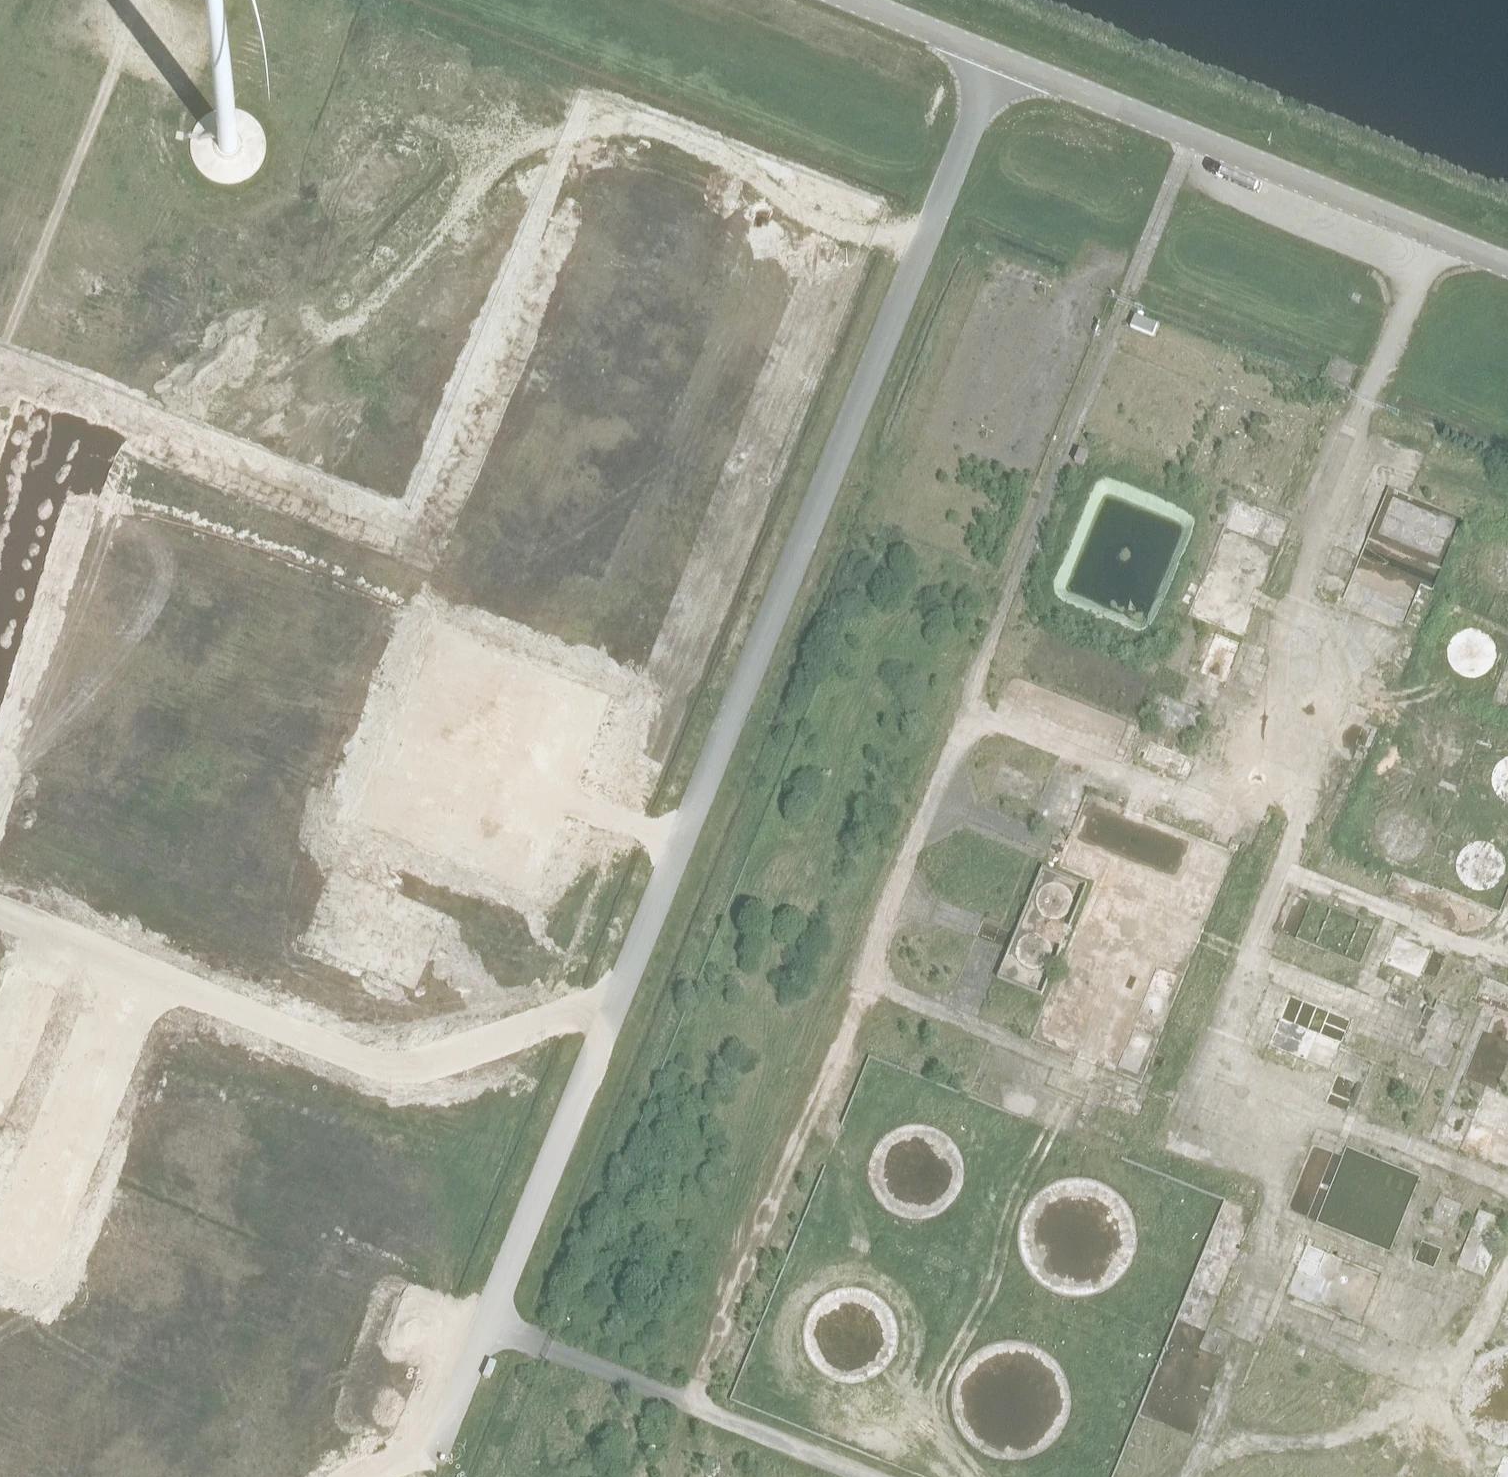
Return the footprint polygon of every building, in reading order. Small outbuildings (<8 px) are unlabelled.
[(218,143),(218,147),(218,151),(221,154),(224,156),(228,157),(232,156),(235,154),(237,150),(238,146),(237,142),(235,139),(231,137),(228,136),(224,137),(220,139),(218,143)] [(1157,325),(1135,316),(1130,327),(1152,336),(1157,325)] [(1083,466),(1088,455),(1079,451),(1074,462),(1083,466)] [(1331,619),(1361,528),(1351,524),(1320,616),(1331,619)] [(1207,672),(1240,683),(1256,640),(1223,628),(1207,672)] [(1112,887),(1125,855),(1077,836),(1065,869),(1112,887)] [(443,914),(331,869),(300,944),(413,989),(443,914)] [(1416,977),(1427,937),(1400,929),(1389,970),(1416,977)] [(1404,982),(1400,997),(1415,1001),(1419,986),(1404,982)] [(1342,1068),(1362,1015),(1300,991),(1280,1044),(1342,1068)] [(1361,1109),(1373,1080),(1352,1071),(1339,1100),(1361,1109)] [(210,1204),(206,1215),(228,1223),(232,1212),(269,1113),(247,1105),(209,1204),(210,1204)] [(152,1195),(198,1211),(222,1142),(176,1126),(152,1195)] [(306,1151),(272,1139),(263,1161),(297,1174),(306,1151)] [(305,1188),(260,1171),(238,1228),(294,1249),(307,1215),(296,1211),(305,1188)] [(1465,1264),(1491,1274),(1497,1259),(1489,1256),(1496,1238),(1505,1242),(1507,1235),(1507,1218),(1487,1210),(1465,1264)] [(1307,1274),(1328,1281),(1339,1251),(1318,1243),(1308,1272),(1302,1270),(1295,1290),(1301,1292),(1307,1274)] [(818,1305),(840,1385),(924,1362),(902,1282),(818,1305)] [(1469,1372),(1497,1449),(1507,1445),(1507,1357),(1469,1372)]
